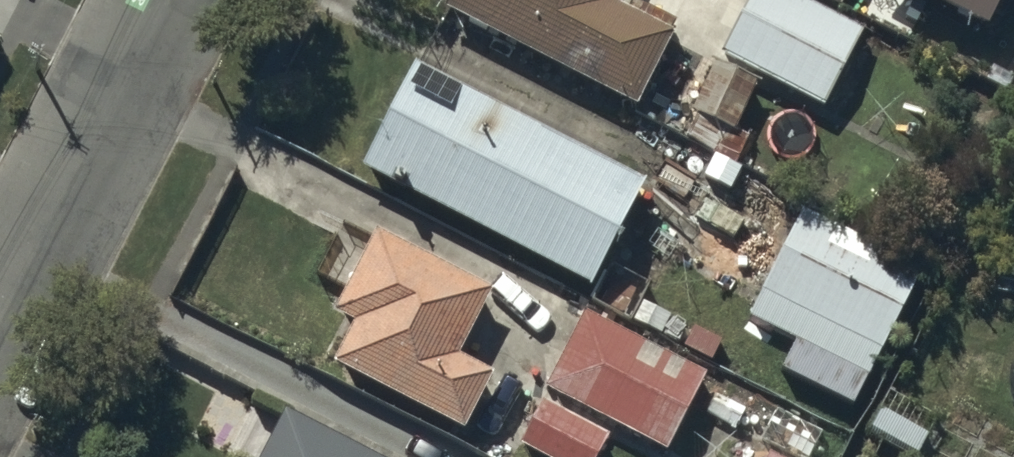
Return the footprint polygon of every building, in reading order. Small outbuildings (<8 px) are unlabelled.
[(631,93),(666,26),(614,0),(447,0),(631,93)] [(817,0),(742,0),(720,43),(821,95),(859,22),(817,0)] [(991,19),(1000,0),(953,0),(991,19)] [(637,170),(412,55),(359,158),(584,273),(637,170)] [(753,77),(714,57),(690,102),(729,122),(753,77)] [(738,164),(714,151),(703,170),(728,183),(738,164)] [(918,263),(800,205),(749,308),(796,331),(780,363),(851,398),(918,263)] [(481,283),(367,225),(328,301),(348,311),(328,351),(457,418),(483,367),(447,349),(481,283)] [(668,311),(640,296),(631,314),(659,328),(668,311)] [(700,369),(580,307),(542,382),(662,443),(700,369)] [(719,336),(695,322),(683,340),(708,355),(719,336)] [(541,395),(518,436),(554,456),(588,456),(603,430),(541,395)] [(280,399),(251,456),(393,456),(280,399)] [(818,429),(777,406),(761,433),(803,456),(818,429)] [(924,432),(880,406),(871,421),(915,447),(924,432)] [(767,448),(762,456),(786,456),(767,448)]
